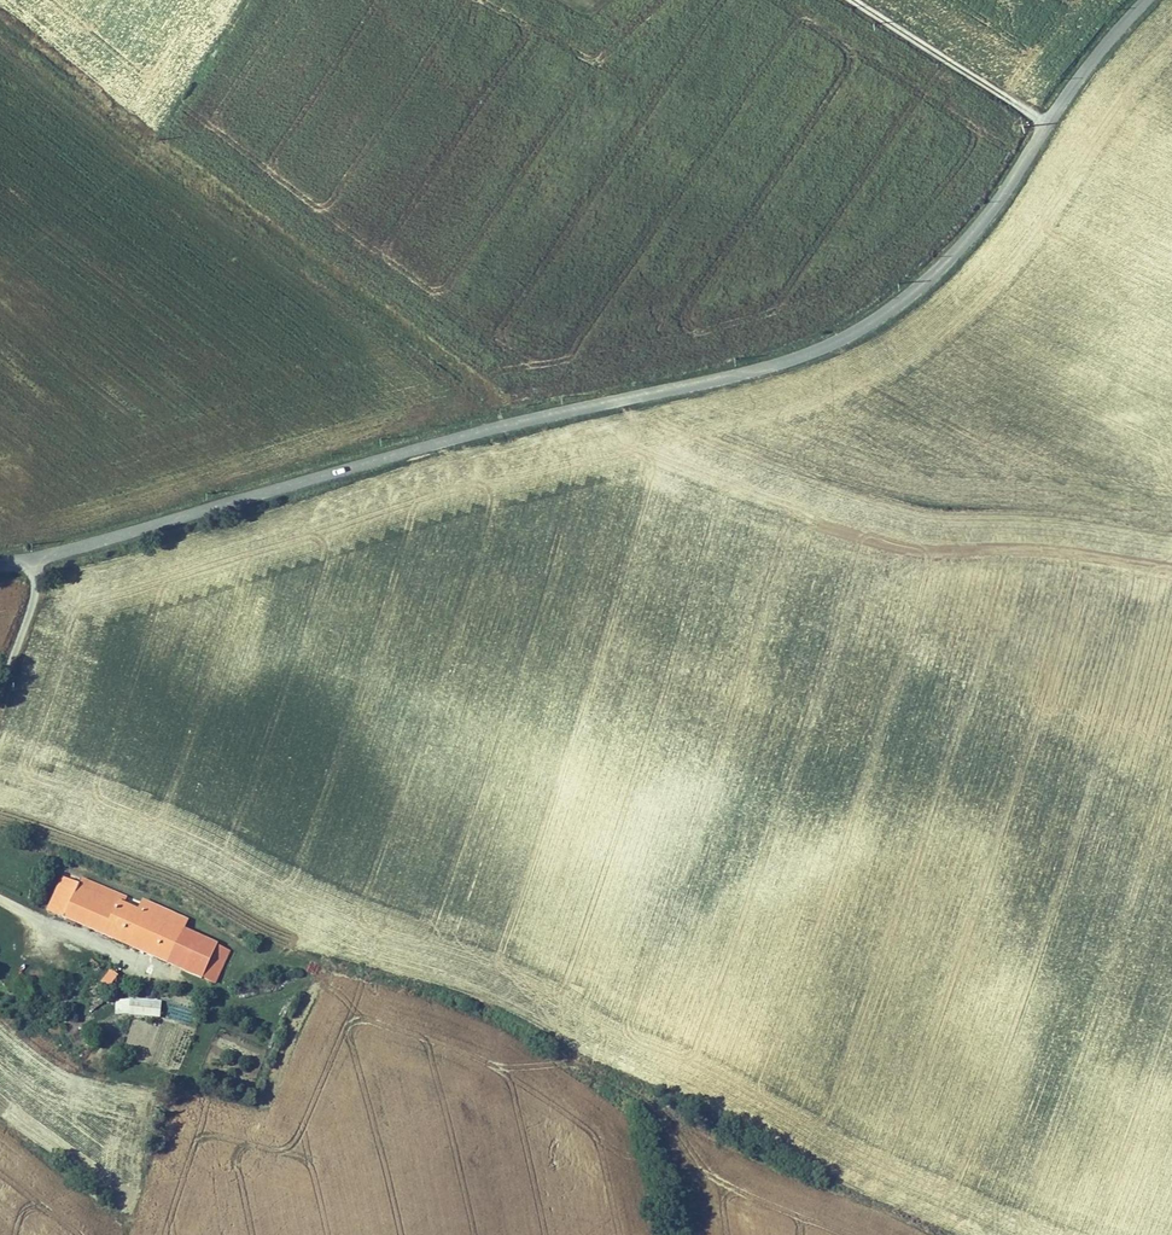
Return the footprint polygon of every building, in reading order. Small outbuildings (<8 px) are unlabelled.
[(81,881),(119,898),(126,901),(130,893),(85,872),(81,881)] [(47,907),(65,915),(81,881),(63,873),(47,907)] [(81,881),(65,915),(103,932),(119,898),(81,881)] [(119,898),(103,932),(172,964),(187,929),(175,924),(179,915),(147,901),(143,909),(126,901),(119,898)] [(187,929),(172,964),(214,983),(230,948),(187,929)] [(118,974),(110,969),(100,983),(108,989),(118,974)] [(152,1000),(128,998),(127,1016),(152,1017),(153,1013),(162,1014),(162,1005),(152,1004),(152,1000)]
